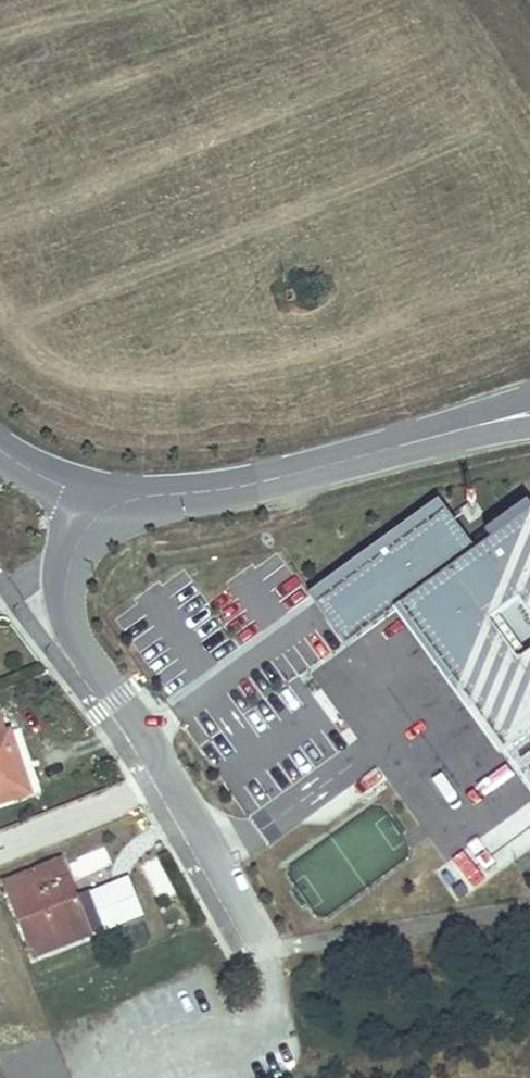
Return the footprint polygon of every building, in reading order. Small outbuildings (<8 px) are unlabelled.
[(490,544),(496,551),(472,570),(439,527),(346,597),(320,617),(345,651),(398,611),(529,786),(529,515),(490,544)] [(269,580),(283,598),(295,588),(282,570),(269,580)] [(12,709),(0,714),(0,811),(44,795),(12,709)] [(21,921),(20,921),(34,957),(136,918),(122,882),(82,897),(67,858),(5,882),(21,921)]
